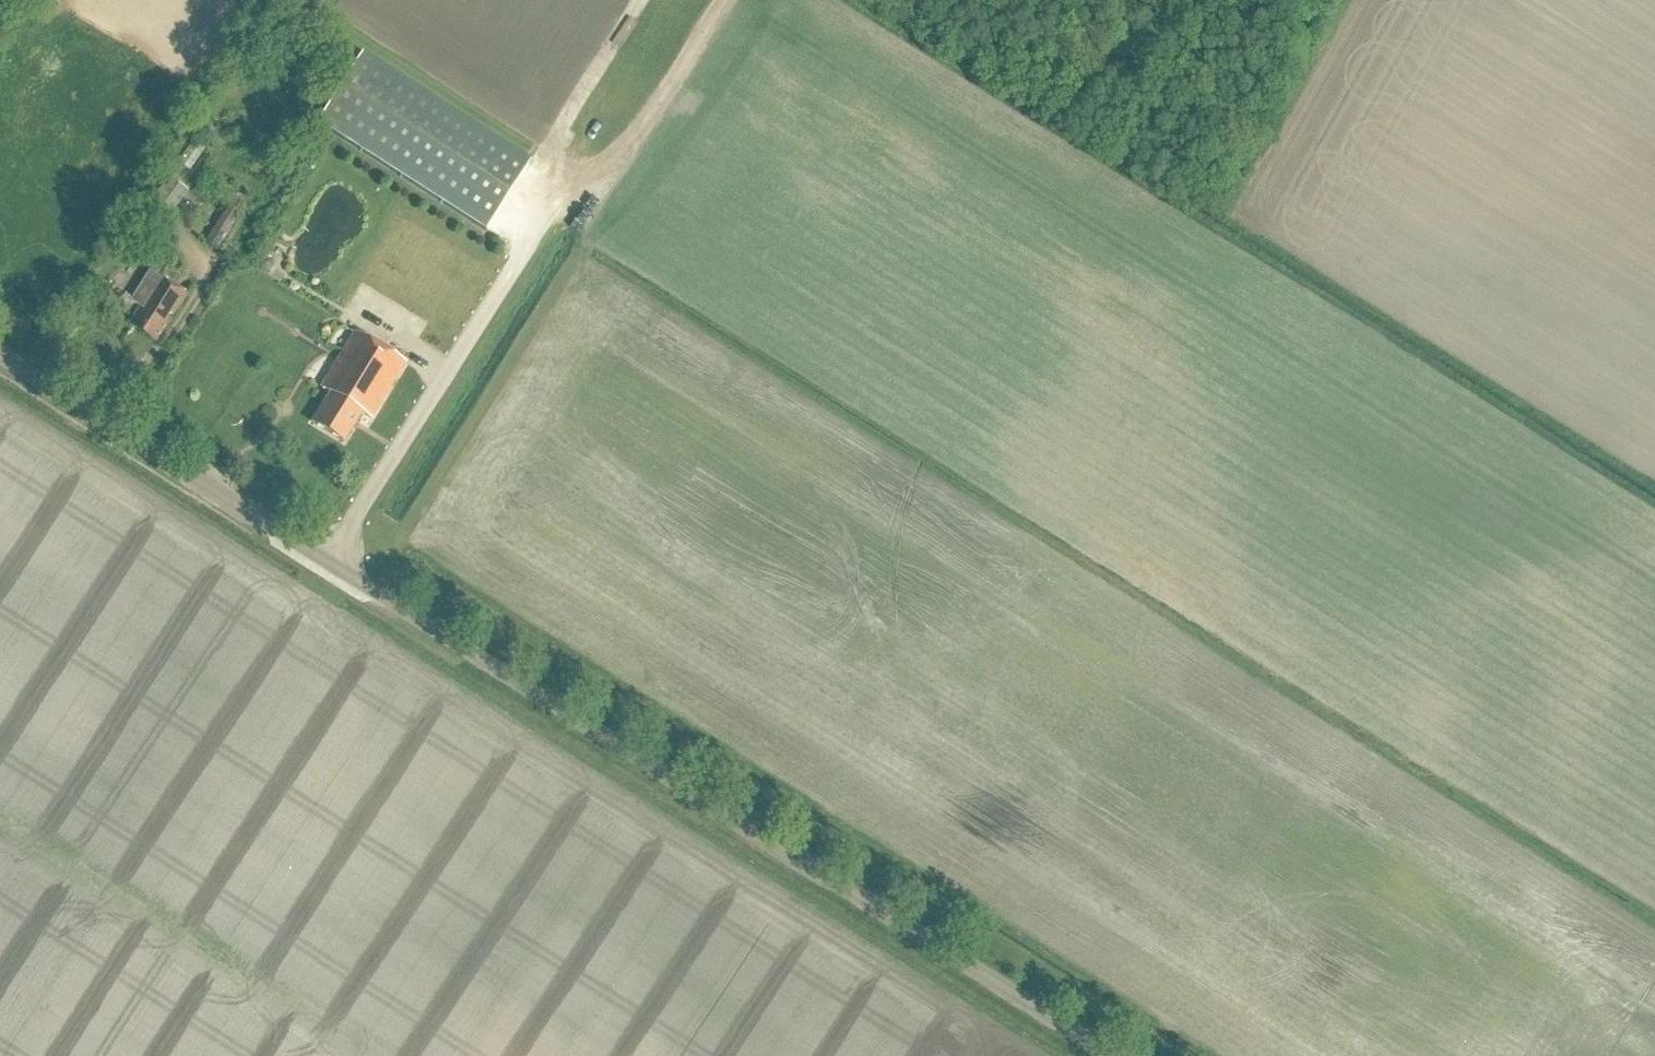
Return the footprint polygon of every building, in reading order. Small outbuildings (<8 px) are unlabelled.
[(316,125),(484,232),(528,163),(360,55),(316,125)] [(240,216),(228,208),(204,246),(216,253),(240,216)] [(156,277),(147,271),(129,300),(138,306),(127,324),(155,341),(167,321),(164,319),(169,311),(173,313),(184,294),(157,276),(156,277)] [(371,419),(404,363),(354,333),(320,389),(329,394),(311,423),(343,442),(361,413),(371,419)]
